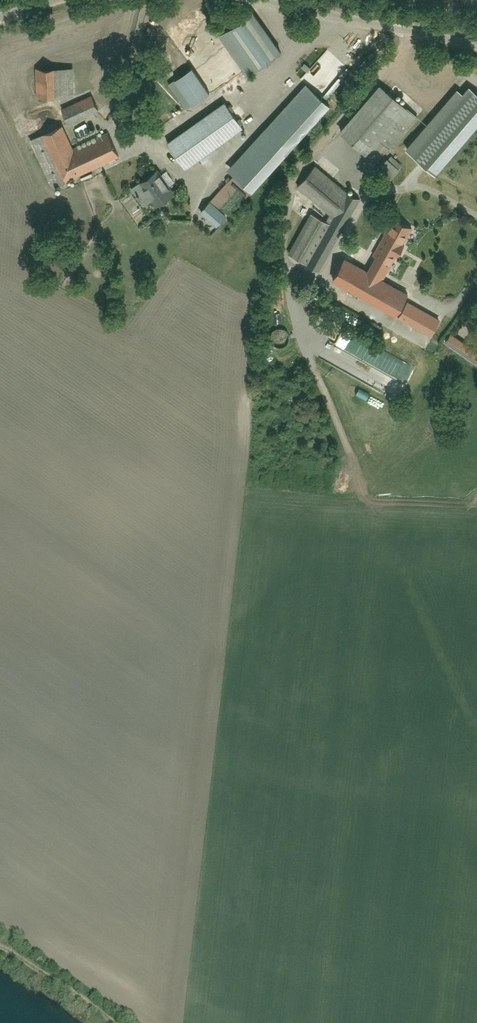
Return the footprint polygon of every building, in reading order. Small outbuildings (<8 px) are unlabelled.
[(220,38),(247,74),(280,51),(253,14),(220,38)] [(170,86),(189,112),(241,74),(229,57),(199,79),(192,69),(170,86)] [(67,68),(33,68),(33,94),(67,94),(67,68)] [(210,204),(227,219),(334,98),(311,77),(228,171),(234,176),(210,204)] [(420,113),(386,84),(346,129),(370,150),(386,132),(396,141),(420,113)] [(69,108),(74,120),(105,107),(100,94),(69,108)] [(241,128),(224,105),(169,145),(186,168),(241,128)] [(61,128),(32,141),(53,189),(116,161),(106,138),(72,153),(61,128)] [(289,254),(319,270),(358,200),(314,166),(298,187),(331,213),(326,221),(312,213),(289,254)] [(157,173),(135,189),(152,213),(174,196),(157,173)] [(344,253),(332,275),(399,312),(410,292),(378,274),(407,222),(390,213),(362,263),(344,254),(344,253)] [(395,317),(391,332),(415,338),(419,323),(395,317)] [(476,362),(476,346),(447,326),(440,338),(476,362)]
